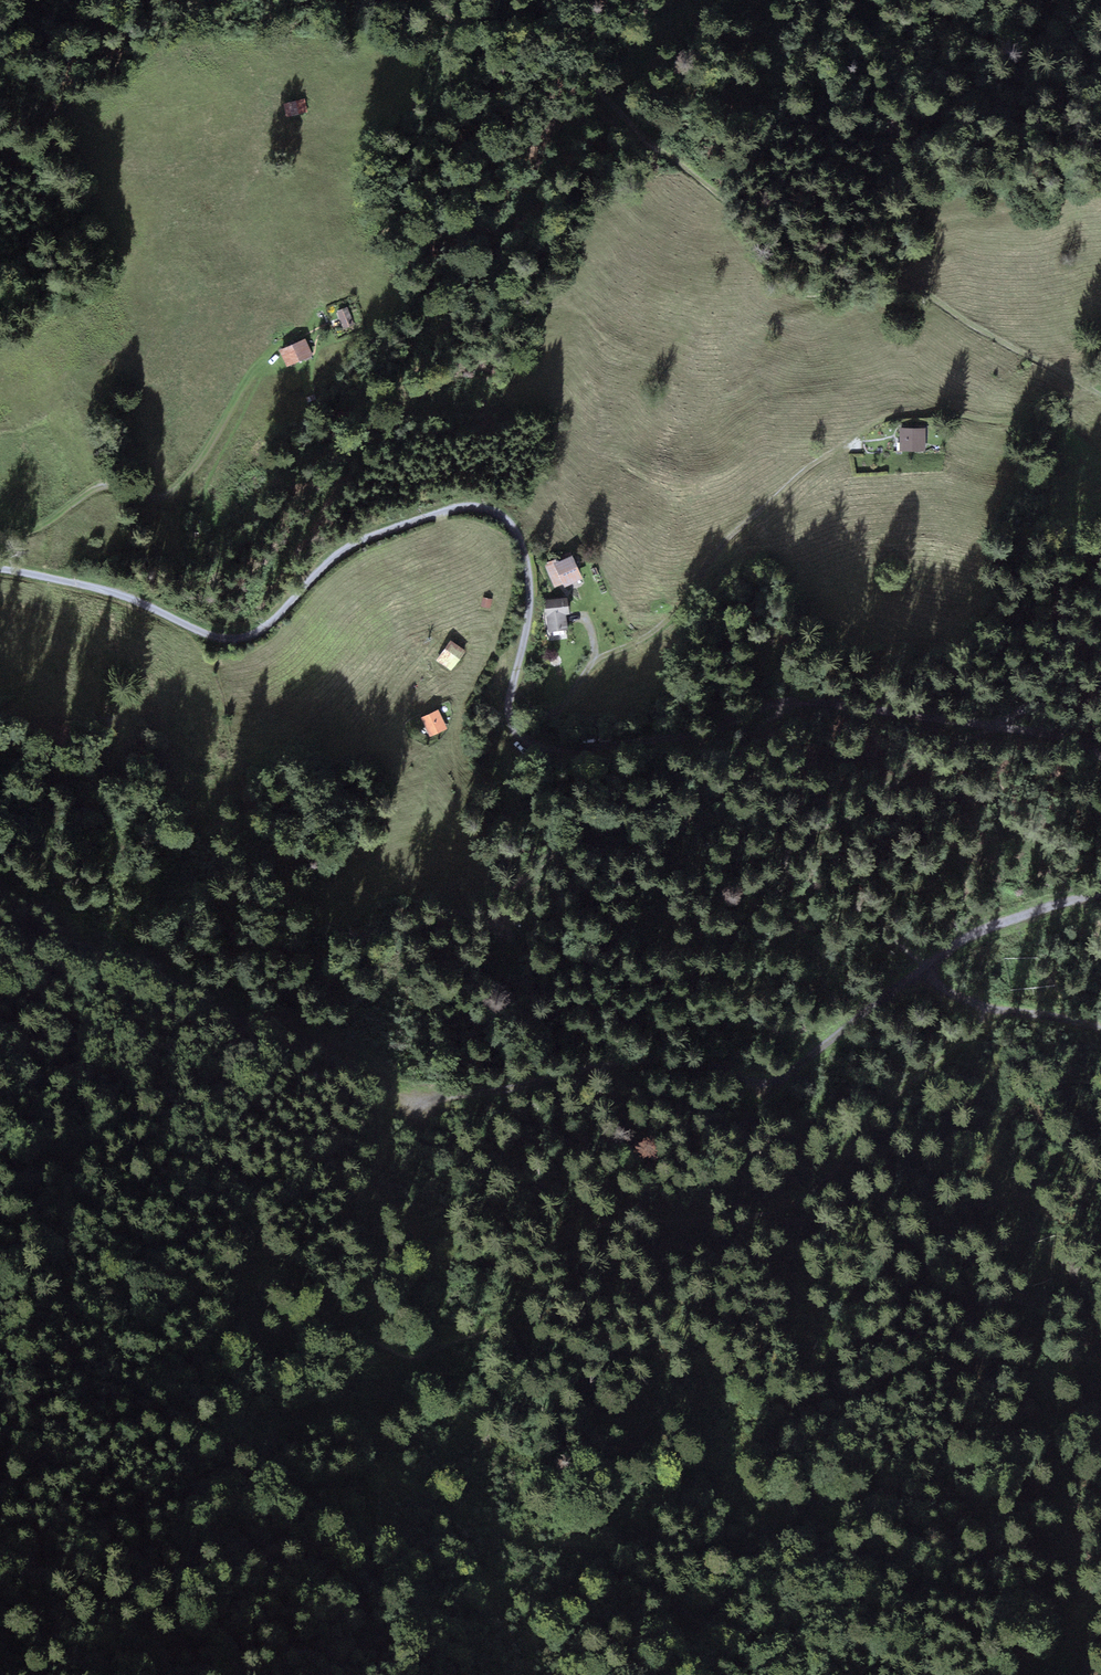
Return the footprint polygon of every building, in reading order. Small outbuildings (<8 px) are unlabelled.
[(306,101),(283,106),(286,120),(310,114),(306,101)] [(317,350),(296,359),(304,377),(325,368),(317,350)] [(925,427),(899,428),(900,451),(926,451),(925,427)] [(558,558),(545,564),(556,587),(563,583),(565,587),(582,579),(572,557),(560,562),(558,558)] [(492,608),(493,597),(484,596),(483,607),(492,608)] [(568,598),(545,602),(549,632),(568,630),(566,615),(570,614),(568,598)] [(452,641),(437,659),(451,670),(466,652),(452,641)] [(438,710),(421,718),(429,737),(447,729),(438,710)]
